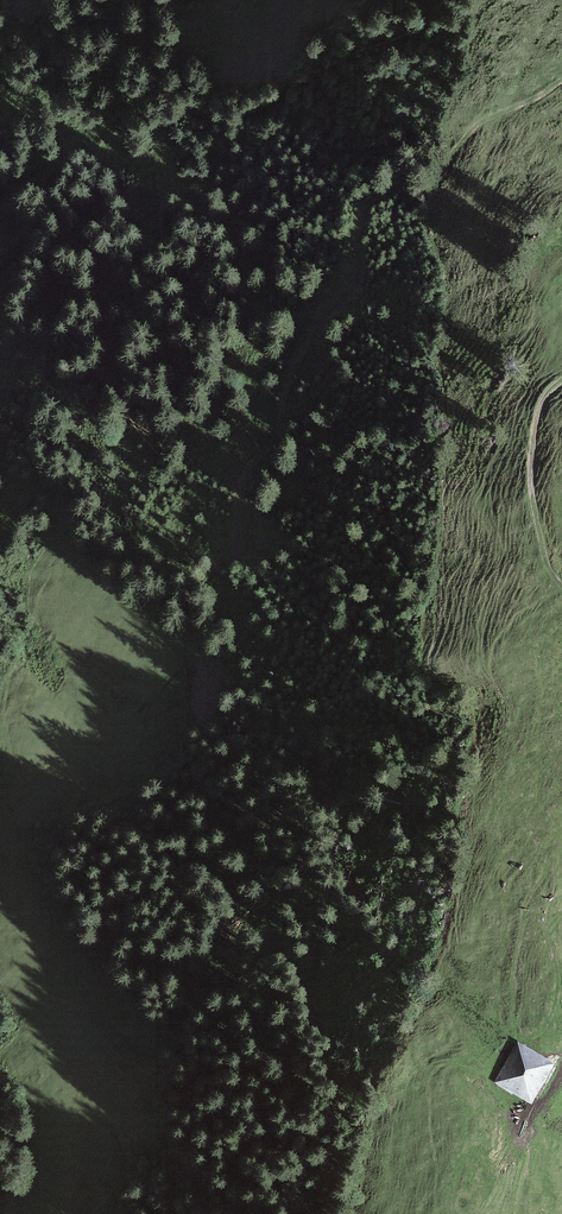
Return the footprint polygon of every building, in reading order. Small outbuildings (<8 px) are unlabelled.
[(521,1046),(500,1084),(535,1103),(556,1065),(521,1046)]
